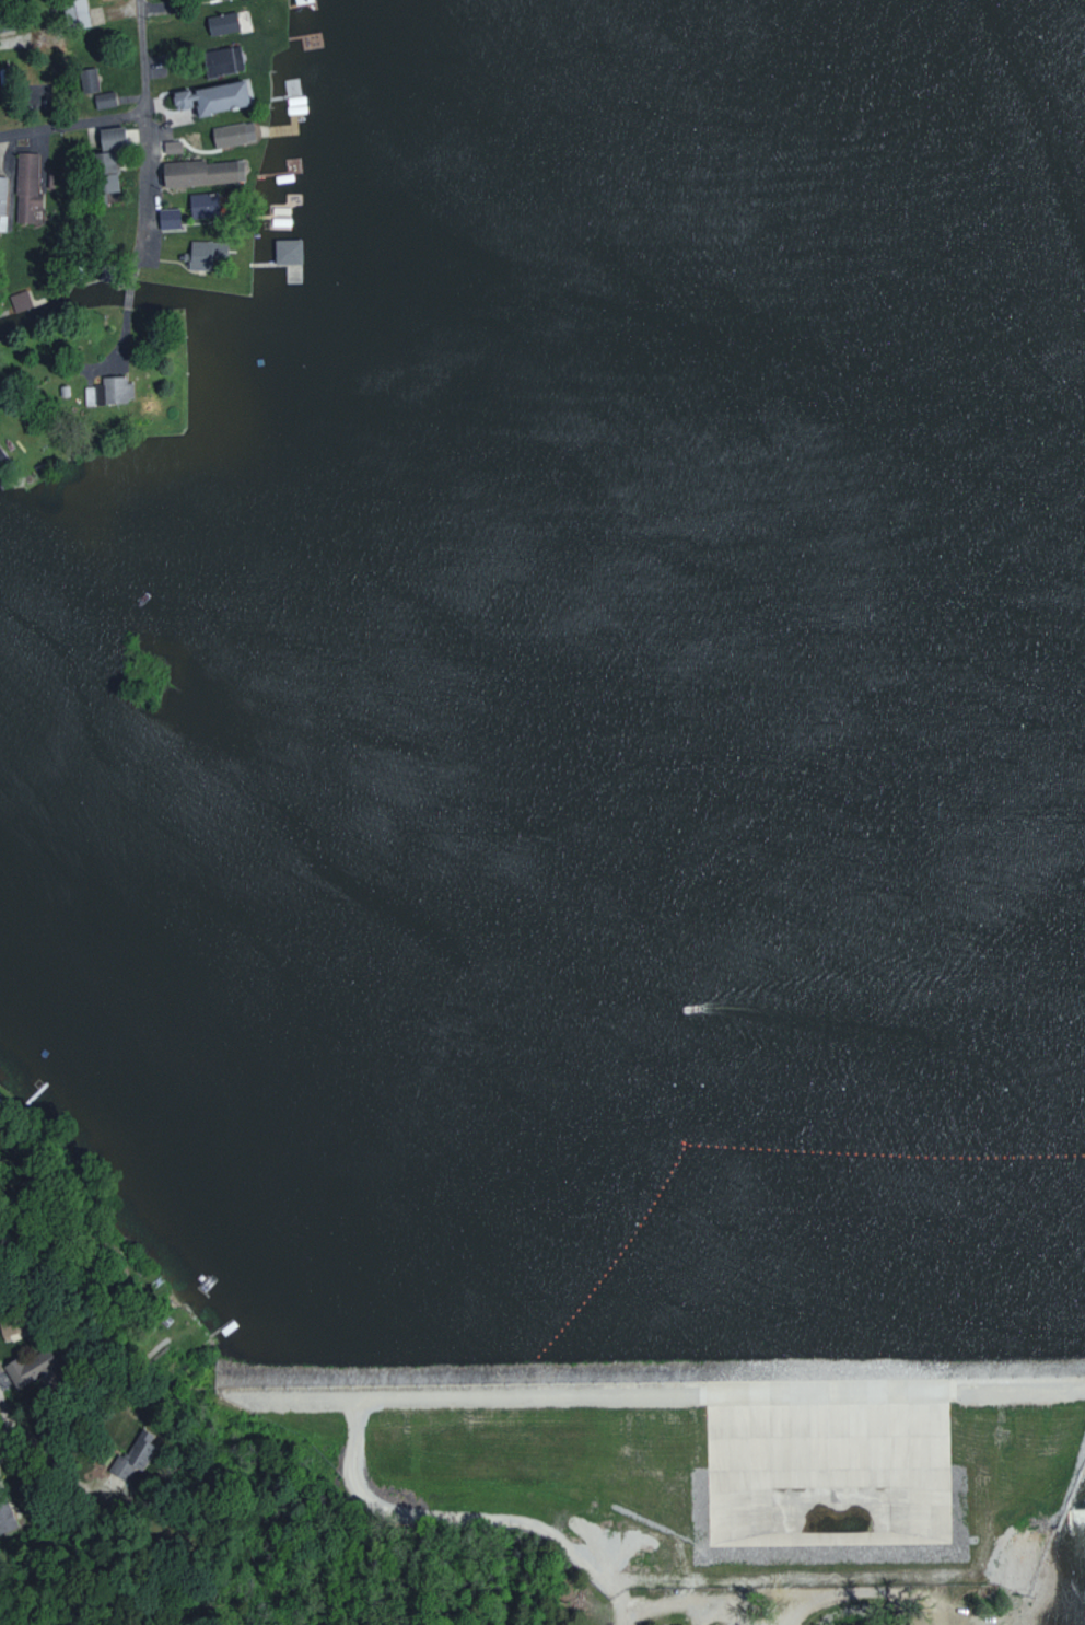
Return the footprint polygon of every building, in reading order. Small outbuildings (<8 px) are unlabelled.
[(86,0),(62,0),(64,28),(88,27),(86,0)] [(237,31),(234,11),(204,17),(208,36),(237,31)] [(200,51),(203,75),(242,71),(239,47),(200,51)] [(98,91),(95,68),(78,70),(80,93),(98,91)] [(246,107),(242,81),(169,92),(171,109),(192,106),(194,115),(246,107)] [(92,94),(94,109),(114,106),(112,91),(92,94)] [(210,127),(212,147),(254,143),(251,122),(210,127)] [(116,192),(112,150),(123,149),(121,127),(96,129),(98,152),(87,153),(91,194),(116,192)] [(32,223),(32,206),(40,206),(40,193),(36,193),(37,153),(16,152),(14,222),(32,223)] [(160,164),(161,187),(243,182),(241,159),(160,164)] [(189,218),(218,218),(217,193),(188,194),(189,218)] [(179,209),(157,209),(157,228),(179,228),(179,209)] [(273,240),(274,264),(301,263),(300,239),(273,240)] [(208,269),(209,261),(225,262),(226,242),(188,240),(187,268),(208,269)] [(8,295),(12,312),(30,307),(25,290),(8,295)] [(84,386),(85,406),(100,405),(127,405),(127,376),(101,377),(101,386),(84,386)] [(1,1364),(15,1392),(37,1380),(27,1362),(22,1365),(17,1356),(1,1364)] [(128,1456),(116,1451),(107,1473),(135,1486),(156,1437),(139,1429),(128,1456)]
